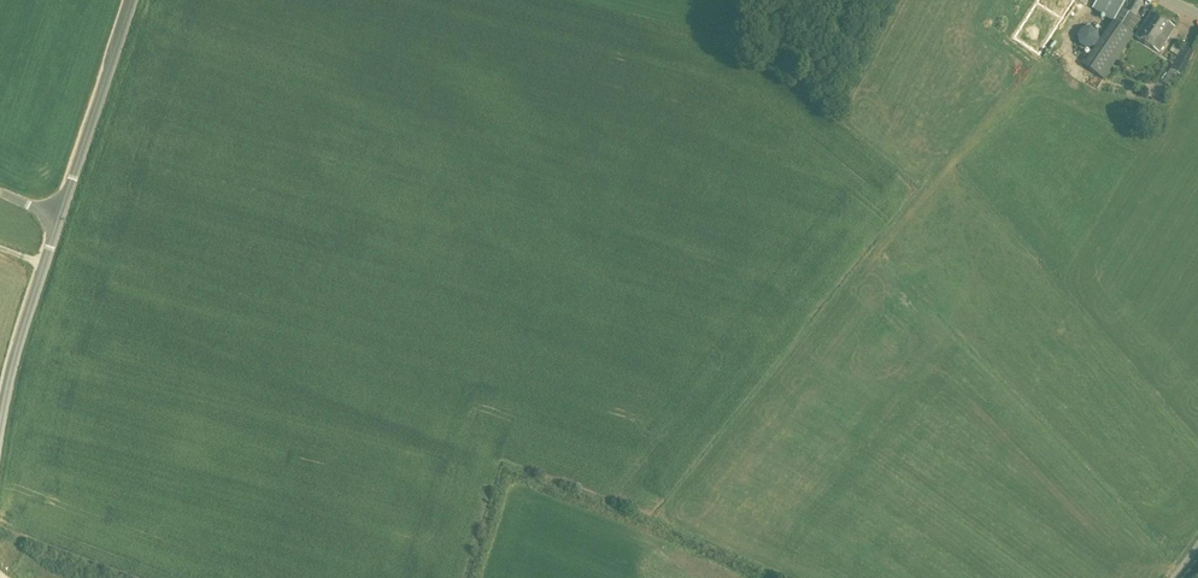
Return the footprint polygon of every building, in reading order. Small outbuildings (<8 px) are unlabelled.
[(1075,0),(1074,0),(1038,0),(1013,38),(1039,54),(1075,0)] [(1122,9),(1128,0),(1099,0),(1094,8),(1114,22),(1084,67),(1104,80),(1134,35),(1131,33),(1140,20),(1134,16),(1143,4),(1138,0),(1133,0),(1125,11),(1122,9)] [(1159,53),(1175,29),(1152,13),(1136,38),(1159,53)] [(1098,43),(1098,42),(1098,39),(1096,36),(1093,34),(1090,33),(1086,33),(1083,35),(1081,37),(1080,40),(1079,42),(1080,45),(1080,47),(1082,49),(1085,51),(1088,52),(1092,51),(1095,49),(1098,46),(1098,43)] [(1181,77),(1195,51),(1183,45),(1163,84),(1169,87),(1176,74),(1181,77)]
